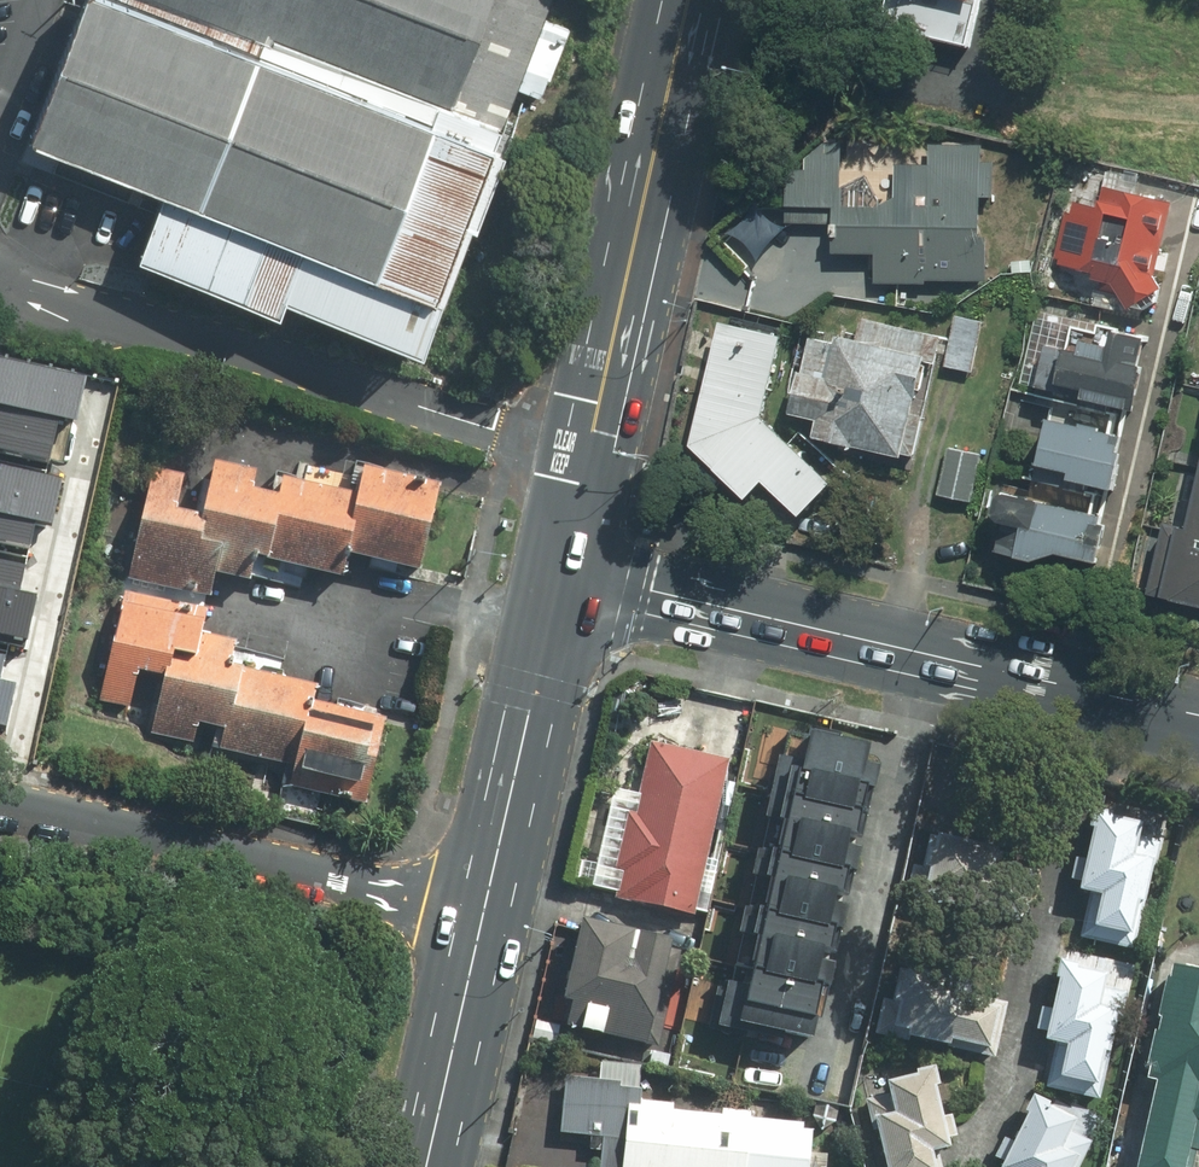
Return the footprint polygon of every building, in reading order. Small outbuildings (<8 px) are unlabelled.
[(35,119),(168,171),(141,240),(279,294),(283,284),(425,339),(558,0),(81,0),(35,119)] [(857,28),(979,53),(990,0),(863,0),(857,28)] [(840,146),(788,146),(788,224),(833,224),(833,254),(872,254),(872,281),(988,281),(988,199),(997,199),(997,162),(987,162),(987,137),(929,137),(929,163),(894,163),(894,203),(840,203),(840,146)] [(1075,211),(1068,209),(1055,264),(1121,280),(1115,303),(1161,314),(1170,273),(1158,270),(1173,206),(1135,197),(1140,177),(1113,171),(1104,206),(1078,200),(1075,211)] [(835,342),(814,338),(796,412),(824,419),(820,437),(905,458),(907,451),(916,453),(926,415),(916,413),(928,363),(939,366),(941,356),(947,357),(944,367),(975,374),(988,322),(954,314),(948,337),(866,317),(860,341),(848,338),(835,342)] [(785,333),(722,320),(697,448),(752,503),(772,483),(804,516),(835,485),(768,417),(785,333)] [(1086,355),(1077,353),(1070,381),(1095,387),(1091,406),(1134,416),(1136,407),(1144,403),(1152,367),(1133,362),(1140,332),(1116,327),(1112,347),(1089,342),(1086,355)] [(54,459),(63,421),(74,424),(84,381),(0,361),(0,446),(54,459)] [(1132,434),(1056,416),(1045,464),(1074,471),(1071,486),(1117,497),(1132,434)] [(974,504),(985,455),(951,447),(939,496),(974,504)] [(357,558),(420,573),(440,486),(368,469),(360,502),(288,485),(283,504),(252,496),(258,469),(215,458),(201,517),(179,512),(187,477),(158,470),(102,703),(160,717),(156,737),(199,747),(203,729),(227,735),(223,752),(291,768),(287,785),(372,805),(394,713),(324,697),(328,683),(234,661),(240,640),(209,632),(222,578),(261,587),(266,565),(350,585),(357,558)] [(31,549),(37,522),(48,525),(58,481),(0,468),(0,542),(31,549)] [(1114,518),(1008,494),(1002,519),(1009,520),(1002,550),(1043,559),(1068,552),(1105,560),(1114,518)] [(1198,530),(1174,524),(1158,593),(1198,603),(1198,529),(1198,530)] [(26,640),(36,597),(24,594),(29,569),(0,562),(0,634),(26,640)] [(7,722),(18,679),(5,676),(11,650),(0,648),(0,721),(7,722)] [(872,742),(810,726),(800,765),(783,760),(770,810),(788,814),(780,847),(765,843),(757,873),(778,878),(770,908),(748,902),(741,931),(760,935),(753,963),(734,958),(725,994),(743,998),(737,1024),(805,1041),(850,863),(842,861),(872,742)] [(700,915),(731,759),(651,743),(641,794),(612,788),(593,886),(617,891),(615,898),(700,915)] [(1146,817),(1097,806),(1078,890),(1098,895),(1091,925),(1132,934),(1140,898),(1146,899),(1155,856),(1138,852),(1146,817)] [(1001,850),(931,834),(924,865),(912,862),(903,899),(994,919),(999,896),(1030,903),(1037,869),(998,860),(1001,850)] [(675,937),(584,916),(566,995),(570,996),(563,1025),(658,1047),(665,1019),(656,1017),(675,937)] [(1110,969),(1063,959),(1046,1038),(1058,1041),(1048,1087),(1098,1097),(1108,1050),(1116,1052),(1122,1027),(1113,1025),(1116,1008),(1102,1005),(1110,969)] [(1177,963),(1134,1166),(1198,1166),(1198,968),(1177,963)] [(891,1003),(884,1002),(878,1032),(995,1058),(1007,1003),(924,985),(926,975),(898,968),(891,1003)] [(864,1097),(881,1166),(943,1166),(938,1147),(953,1144),(934,1066),(886,1078),(890,1091),(864,1097)] [(567,1073),(561,1133),(600,1137),(596,1166),(825,1166),(826,1153),(811,1151),(813,1131),(804,1130),(805,1121),(675,1108),(676,1102),(639,1098),(640,1090),(619,1087),(620,1079),(567,1073)] [(1034,1093),(995,1166),(1082,1166),(1096,1140),(1072,1127),(1078,1116),(1034,1093)]
